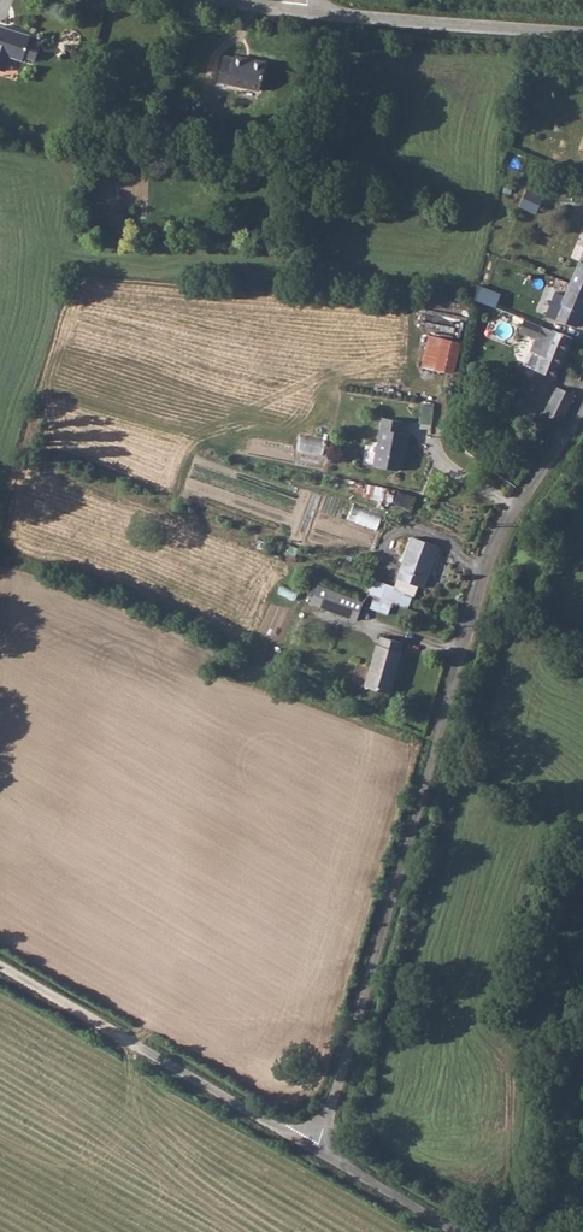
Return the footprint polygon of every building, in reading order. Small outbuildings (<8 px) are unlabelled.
[(23,59),(25,53),(30,36),(31,32),(0,24),(0,52),(23,59)] [(40,40),(30,36),(25,53),(35,56),(40,40)] [(9,55),(0,52),(0,68),(4,70),(9,55)] [(216,80),(258,89),(264,60),(233,54),(231,58),(222,55),(216,80)] [(551,330),(572,337),(582,308),(582,246),(551,330)] [(535,337),(539,325),(527,321),(523,334),(535,337)] [(551,330),(539,325),(535,337),(530,353),(542,357),(551,330)] [(556,379),(572,337),(551,330),(542,357),(541,363),(550,366),(546,376),(556,379)] [(450,374),(458,342),(426,334),(418,366),(450,374)] [(538,372),(546,376),(550,366),(541,363),(538,372)] [(563,420),(576,393),(559,388),(548,415),(563,420)] [(364,462),(388,467),(391,452),(393,451),(397,430),(392,431),(394,418),(373,414),(364,462)] [(321,454),(323,437),(297,434),(296,452),(321,454)] [(362,498),(380,501),(382,487),(364,485),(362,498)] [(396,491),(391,502),(408,510),(413,498),(396,491)] [(351,511),(351,521),(372,522),(373,513),(351,511)] [(432,540),(408,533),(393,585),(411,591),(414,581),(421,583),(432,540)] [(307,596),(351,612),(358,594),(314,577),(307,596)] [(364,681),(387,687),(391,671),(398,671),(403,648),(400,647),(402,635),(380,629),(373,641),(364,681)]
